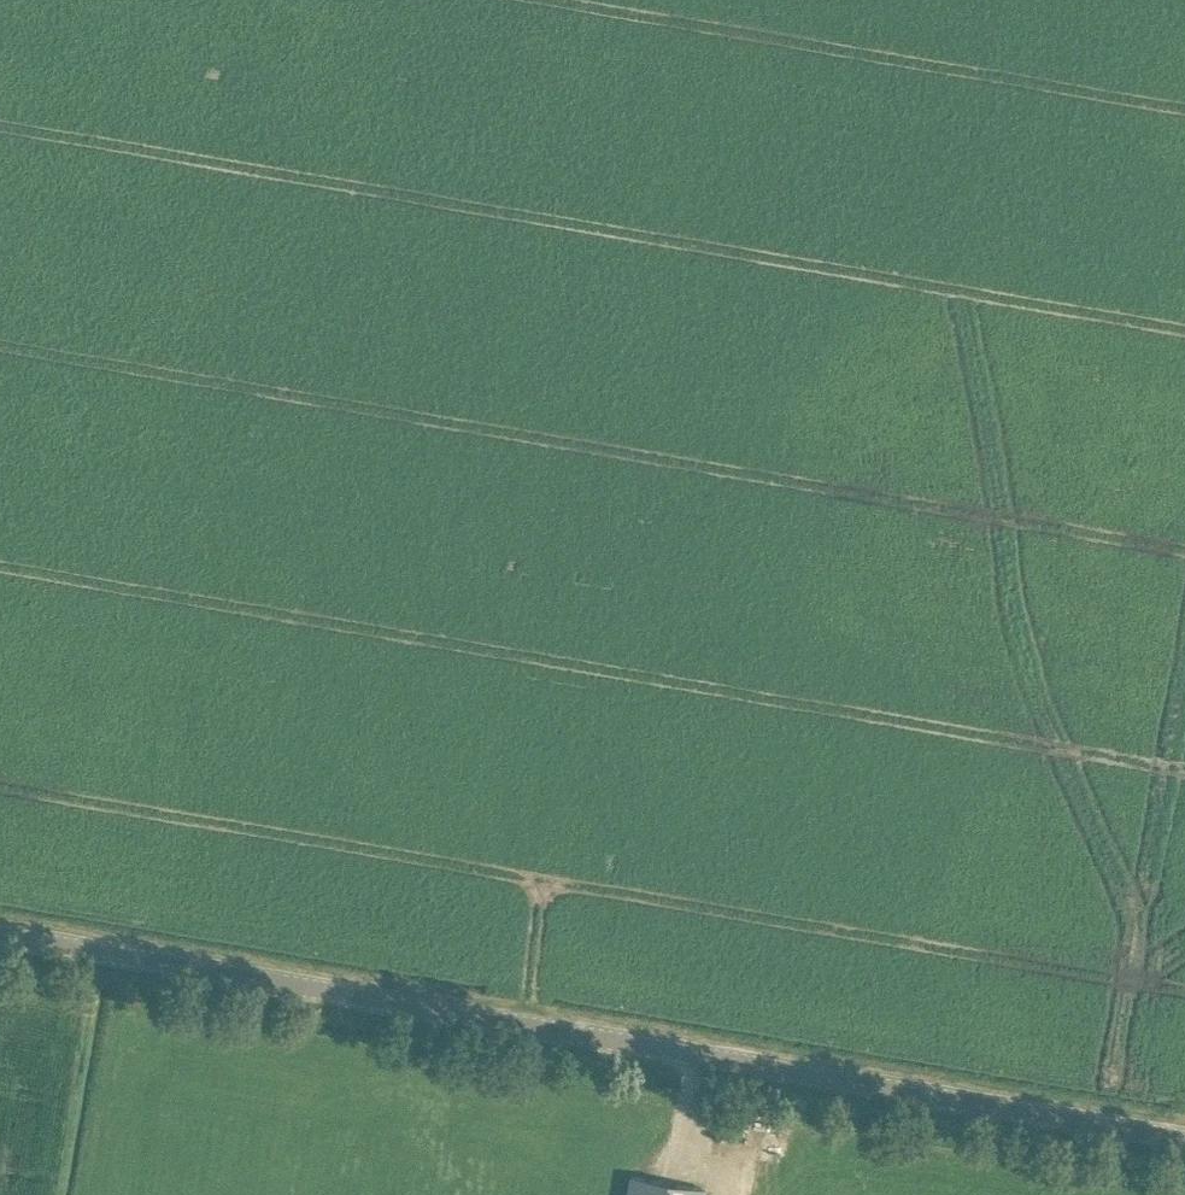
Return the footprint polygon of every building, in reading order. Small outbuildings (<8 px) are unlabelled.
[(629,1194),(702,1194),(703,1188),(632,1175),(629,1194)]
